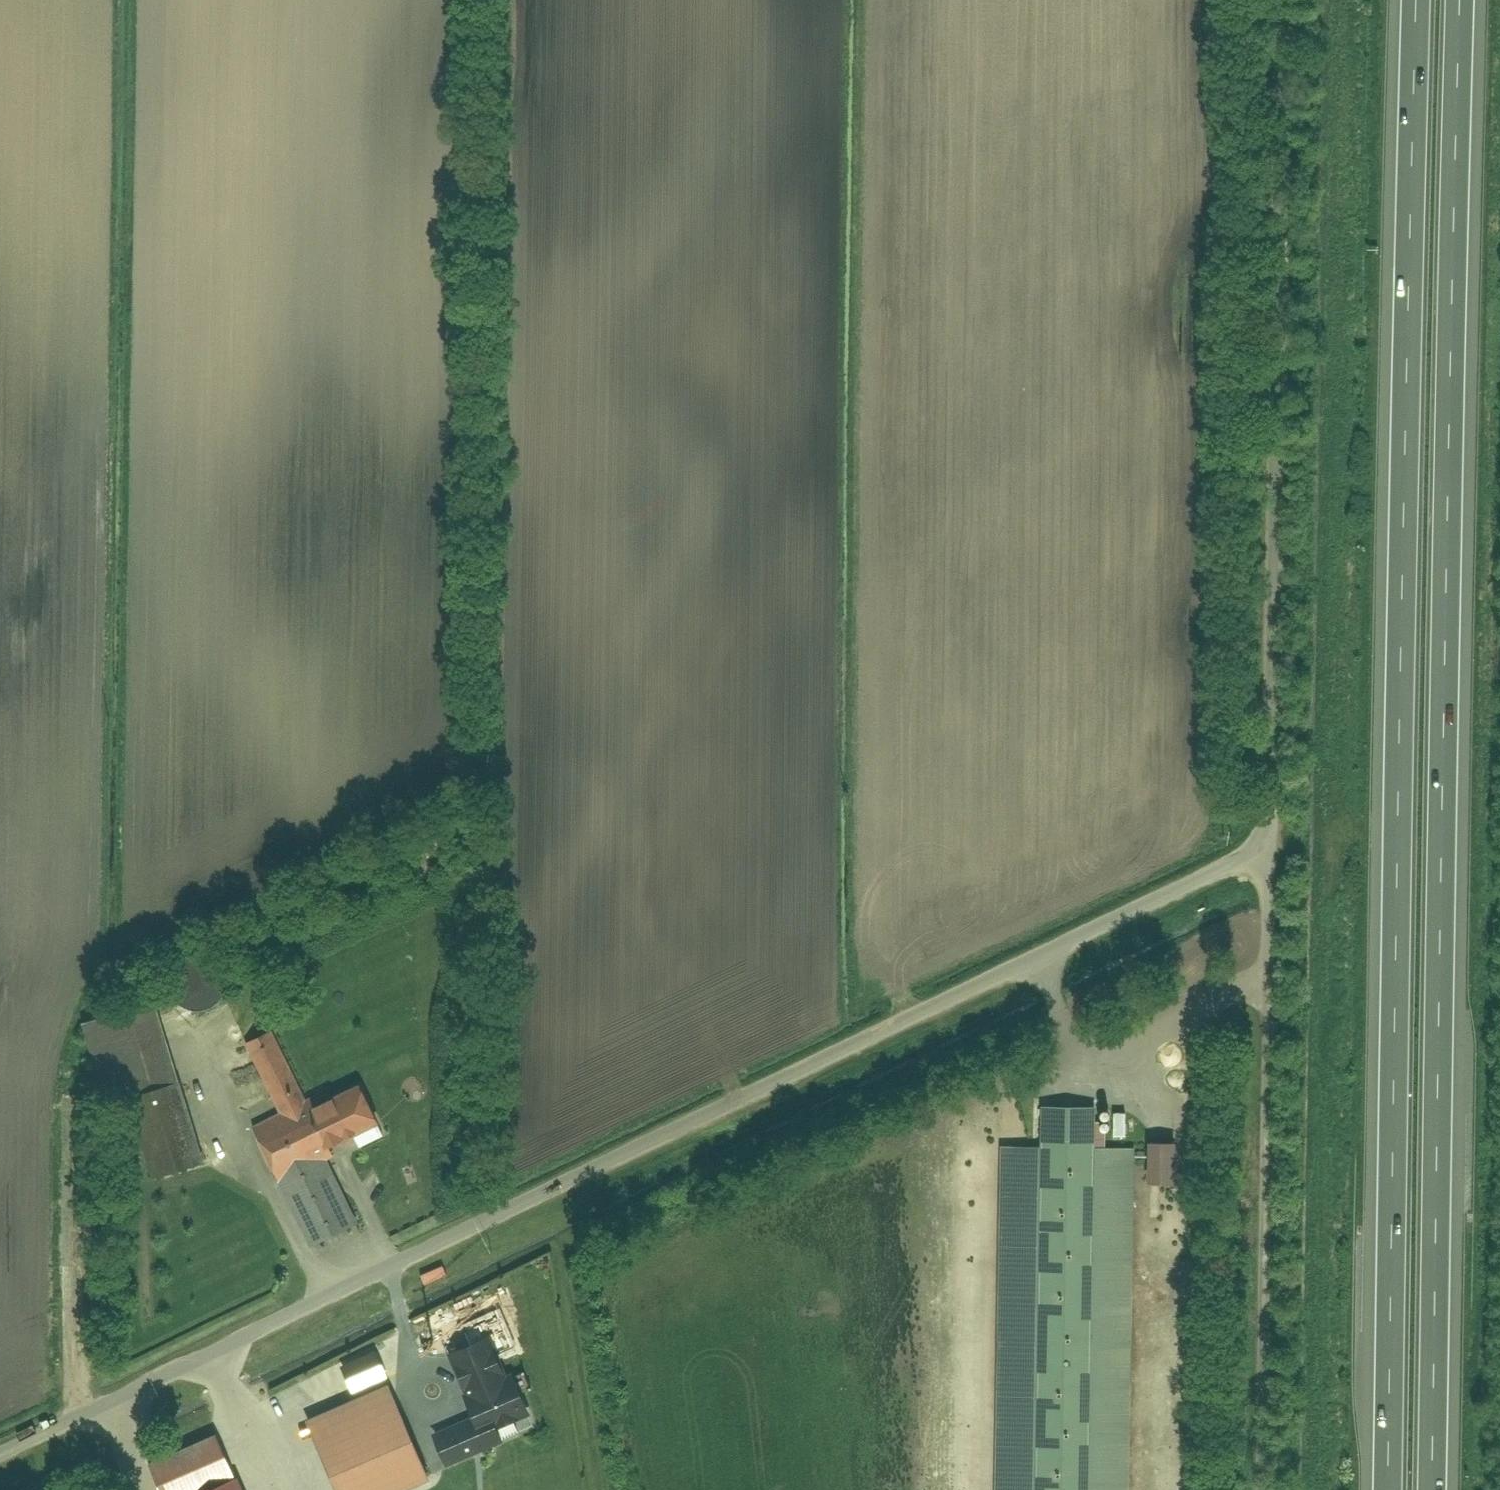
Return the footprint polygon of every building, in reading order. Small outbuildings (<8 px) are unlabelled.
[(157,1008),(81,1031),(127,1184),(203,1161),(157,1008)] [(274,1037),(241,1053),(269,1111),(244,1123),(308,1255),(356,1231),(317,1151),(375,1123),(358,1088),(310,1111),(274,1037)] [(1039,1107),(1038,1146),(1089,1148),(1090,1108),(1039,1107)] [(1153,1141),(1153,1181),(1182,1180),(1182,1141),(1153,1141)] [(1000,1146),(993,1489),(1126,1489),(1134,1148),(1089,1148),(1038,1146),(1000,1146)] [(490,1342),(450,1359),(475,1420),(431,1438),(445,1472),(506,1448),(500,1432),(531,1420),(513,1376),(505,1380),(490,1342)] [(309,1426),(337,1489),(410,1489),(430,1481),(390,1390),(309,1426)] [(146,1468),(156,1489),(231,1489),(211,1441),(146,1468)]
